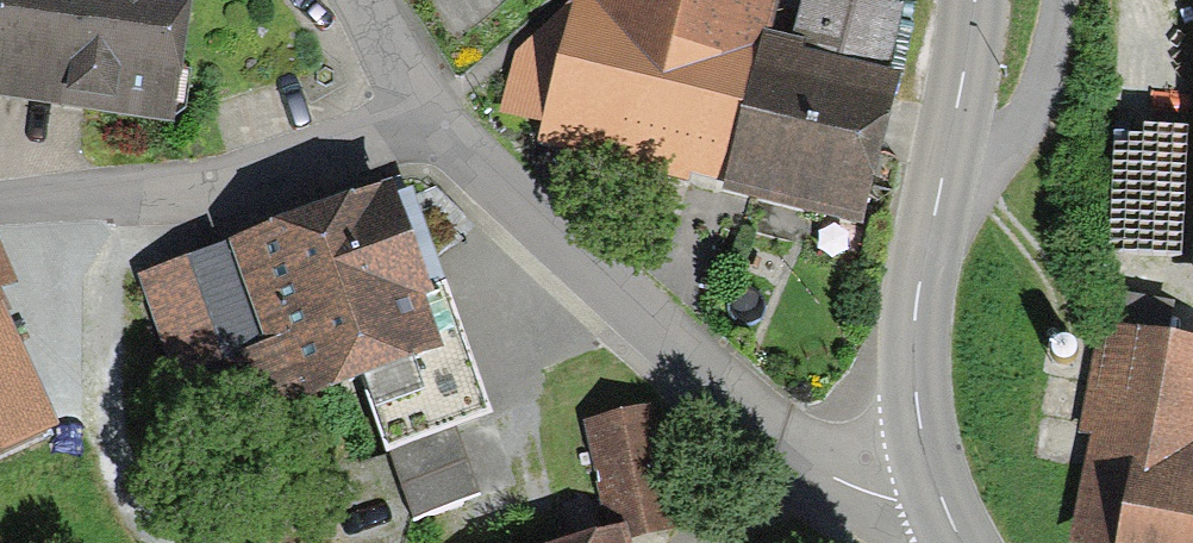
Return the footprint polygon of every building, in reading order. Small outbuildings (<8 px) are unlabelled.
[(155,107),(167,0),(0,0),(0,89),(155,107)] [(858,216),(905,21),(822,0),(599,0),(582,13),(547,141),(858,216)] [(476,417),(393,189),(154,276),(207,421),(354,368),(384,451),(476,417)] [(1108,340),(1074,534),(1124,542),(1192,542),(1192,355),(1108,340)] [(30,426),(0,353),(0,438),(30,426)] [(605,542),(668,526),(638,417),(577,433),(606,541),(600,542),(605,542)]
